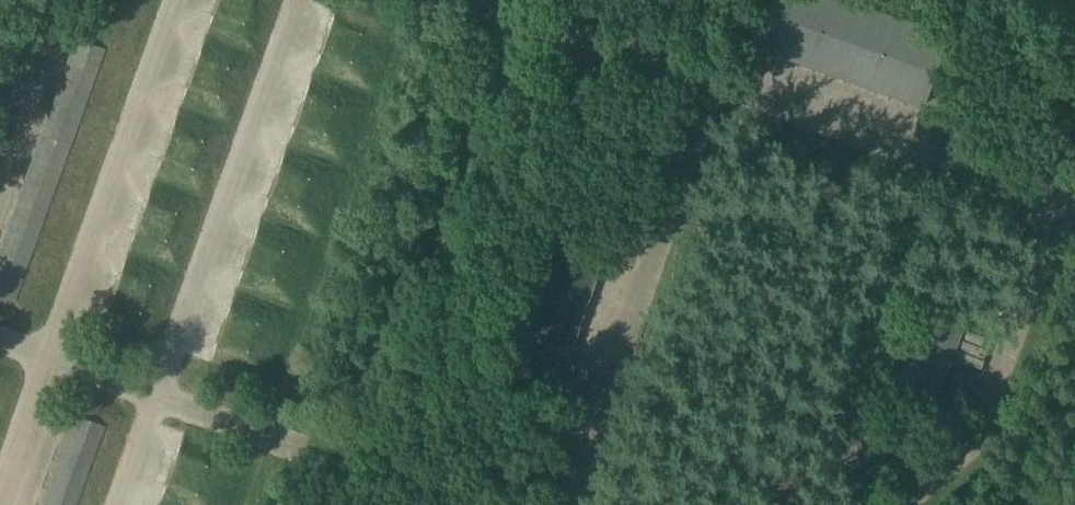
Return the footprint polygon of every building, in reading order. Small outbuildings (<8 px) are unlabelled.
[(754,44),(923,105),(948,34),(852,0),(769,0),(754,44)] [(530,348),(567,361),(600,264),(563,251),(530,348)] [(895,382),(939,397),(963,328),(918,313),(895,382)] [(104,424),(79,415),(46,504),(75,504),(104,424)] [(201,498),(212,466),(180,455),(169,486),(201,498)]
